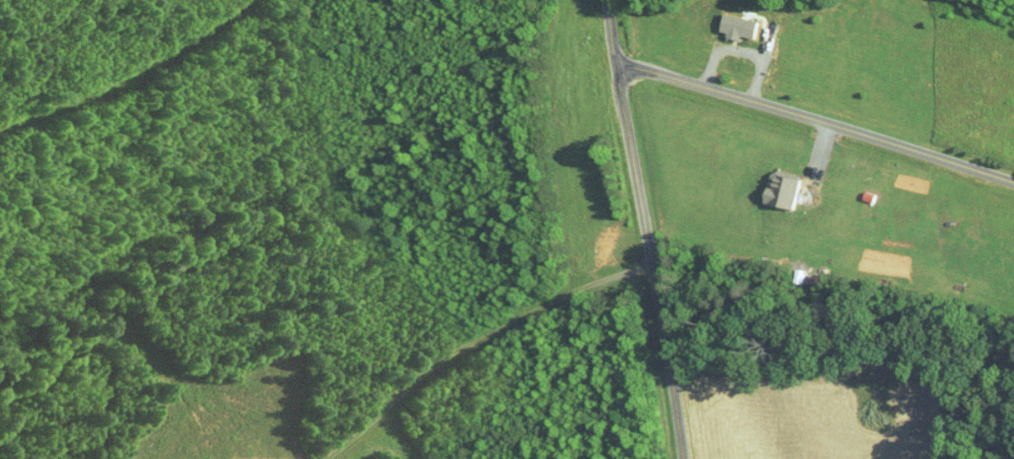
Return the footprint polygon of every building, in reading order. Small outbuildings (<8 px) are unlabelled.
[(732,32),(733,28),(746,31),(750,15),(717,7),(712,27),(732,32)] [(786,202),(792,171),(763,165),(757,195),(786,202)]
